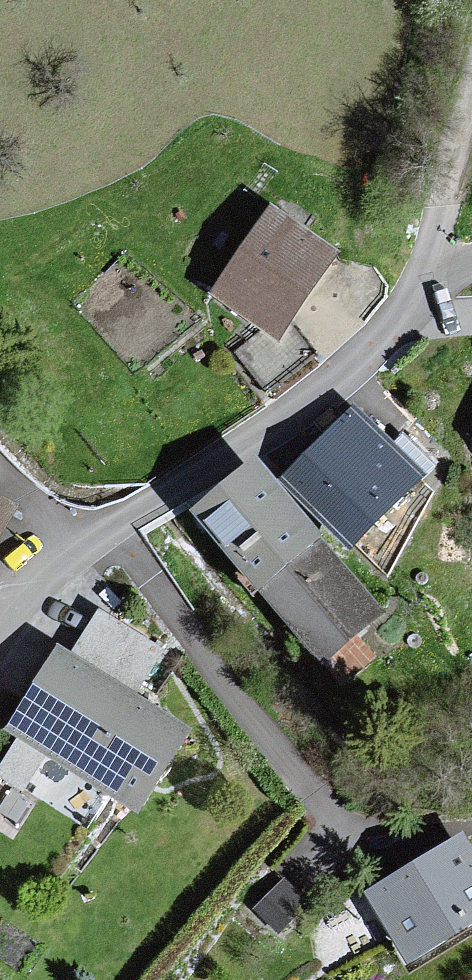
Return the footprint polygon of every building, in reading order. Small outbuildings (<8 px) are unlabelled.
[(265,213),(203,301),(273,348),(330,261),(265,213)] [(423,480),(348,413),(283,485),(348,559),(423,480)] [(252,466),(184,524),(314,681),(381,624),(252,466)] [(0,509),(0,536),(11,515),(0,509)] [(0,735),(0,737),(15,747),(0,767),(0,786),(70,831),(90,799),(136,827),(192,740),(136,703),(160,659),(98,622),(72,663),(56,656),(0,735)] [(359,902),(405,976),(471,932),(471,865),(459,845),(359,902)]
